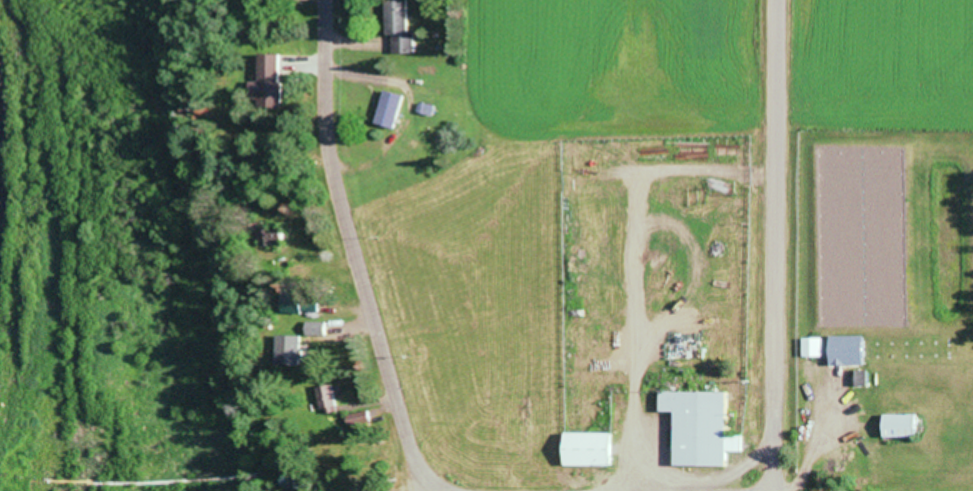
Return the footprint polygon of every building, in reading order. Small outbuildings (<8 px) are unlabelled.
[(392,33),(398,33),(398,51),(419,51),(419,28),(414,28),(414,0),(392,0),(392,33)] [(285,51),(262,52),(263,105),(286,104),(285,51)] [(408,92),(387,87),(380,121),(400,125),(408,92)] [(283,224),(261,226),(263,245),(285,243),(283,224)] [(301,333),(264,331),(262,358),(299,360),(301,333)] [(862,363),(862,334),(827,334),(827,363),(862,363)] [(802,336),(802,355),(823,355),(823,336),(802,336)] [(854,382),(865,382),(865,368),(854,368),(854,382)] [(322,384),(324,407),(339,405),(337,382),(322,384)] [(730,390),(658,389),(658,410),(672,411),(671,463),(730,464),(730,449),(744,450),(745,433),(730,433),(730,390)] [(881,434),(917,434),(917,411),(881,411),(881,434)] [(613,463),(613,432),(561,432),(561,463),(613,463)]
